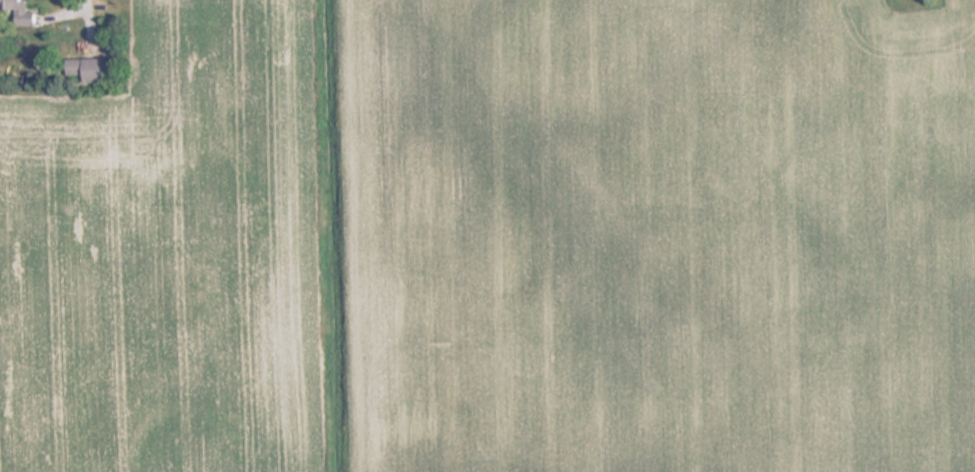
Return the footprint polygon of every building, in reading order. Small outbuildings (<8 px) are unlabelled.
[(5,20),(18,20),(18,26),(39,26),(39,13),(30,13),(30,0),(5,0),(5,20)] [(112,60),(68,60),(68,83),(112,83),(112,60)]
